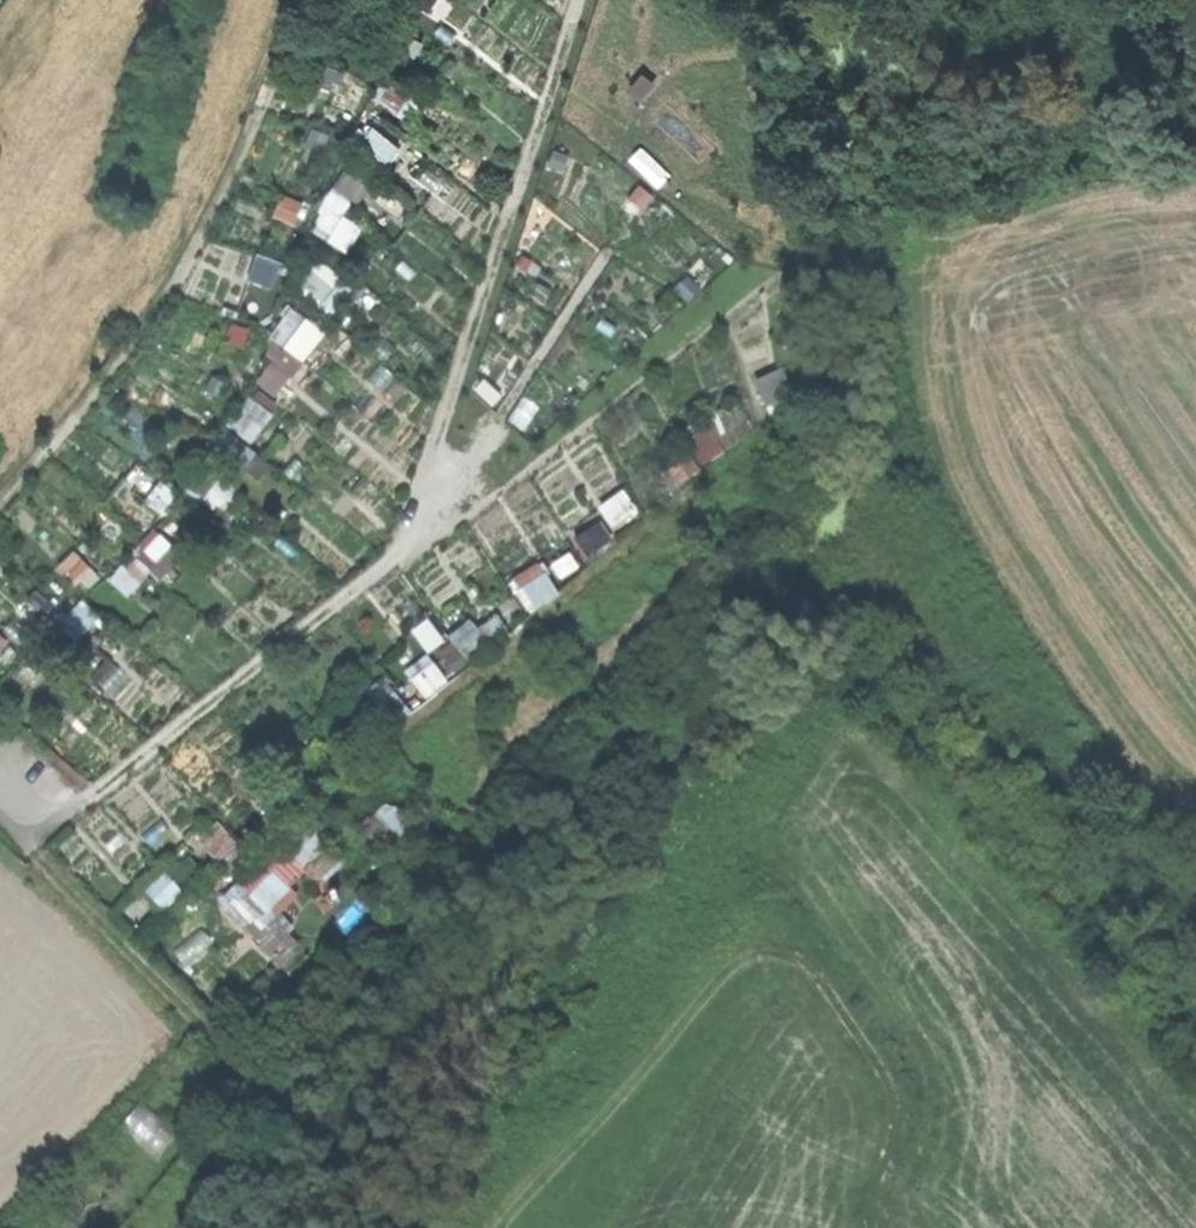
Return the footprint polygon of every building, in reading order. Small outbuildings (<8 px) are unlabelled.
[(369,141),(397,163),(410,147),(382,125),(369,141)] [(356,253),(373,228),(354,215),(376,182),(357,169),(317,227),(356,253)] [(265,256),(259,281),(284,288),(291,262),(265,256)] [(310,281),(337,311),(354,296),(327,266),(310,281)] [(278,369),(266,382),(281,397),(339,337),(307,307),(263,354),(278,369)] [(776,408),(790,404),(781,375),(768,379),(776,408)] [(260,398),(240,426),(265,444),(285,415),(260,398)] [(711,463),(736,454),(726,427),(701,436),(711,463)] [(163,528),(115,578),(139,600),(186,551),(163,528)] [(549,562),(521,581),(542,612),(570,594),(549,562)] [(430,694),(449,686),(441,669),(423,677),(430,694)] [(227,823),(207,840),(227,863),(247,847),(227,823)] [(228,896),(249,923),(334,857),(313,830),(228,896)] [(177,873),(157,892),(174,909),(194,890),(177,873)]
